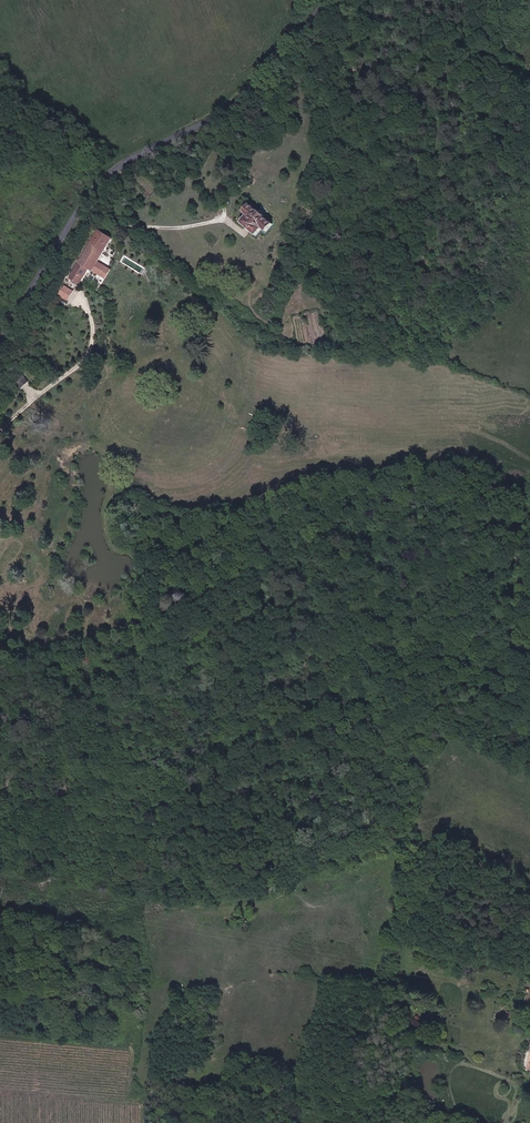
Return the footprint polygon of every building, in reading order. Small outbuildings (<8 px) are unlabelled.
[(250,203),(244,211),(248,215),(242,222),(258,235),(264,227),(268,231),(275,224),(260,209),(259,211),(250,203)] [(95,237),(96,238),(75,272),(84,277),(90,268),(107,278),(112,273),(110,272),(112,269),(100,262),(114,238),(101,230),(95,237)] [(72,277),(80,283),(84,277),(75,272),(72,277)] [(70,300),(75,290),(66,286),(62,296),(70,300)]
